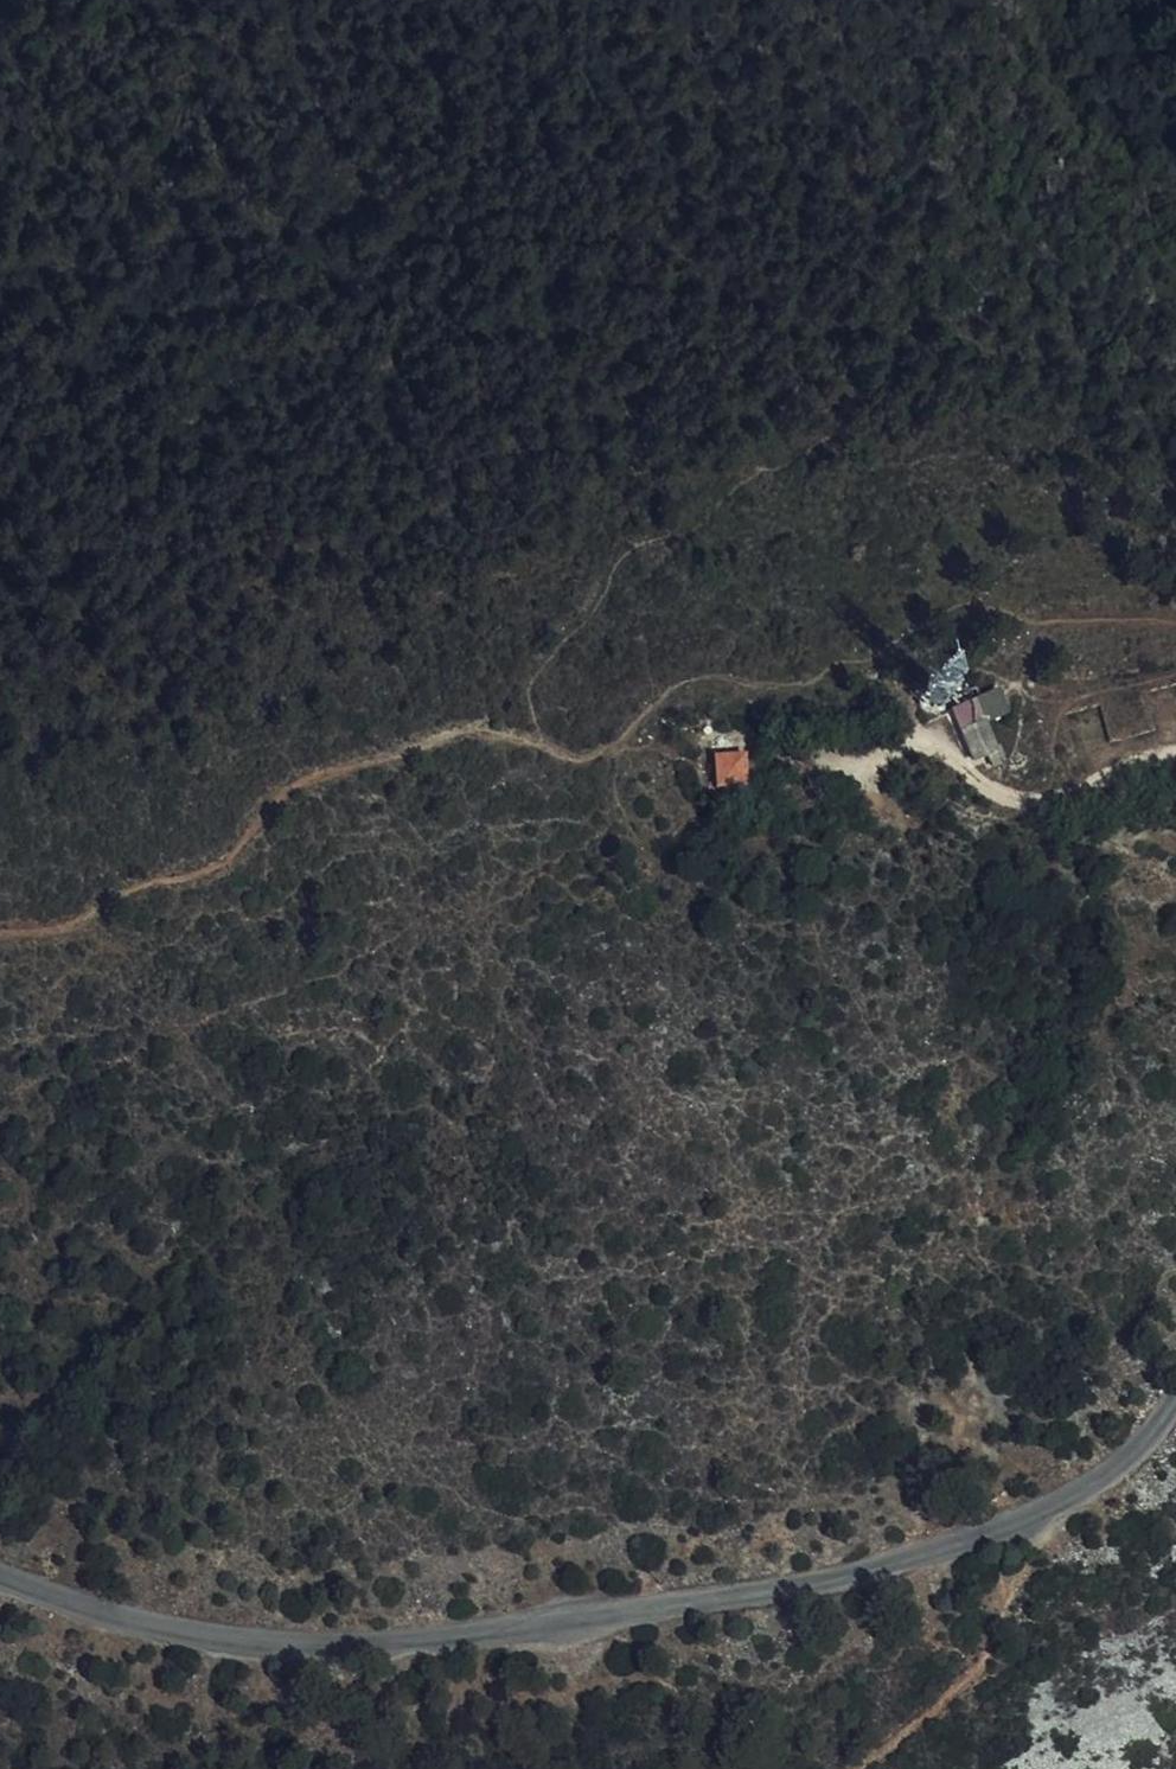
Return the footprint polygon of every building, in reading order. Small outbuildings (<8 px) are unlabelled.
[(980,738),(966,710),(946,719),(961,750),(969,746),(977,758),(992,750),(986,739),(980,738)] [(715,788),(741,787),(739,764),(714,765),(715,788)]
